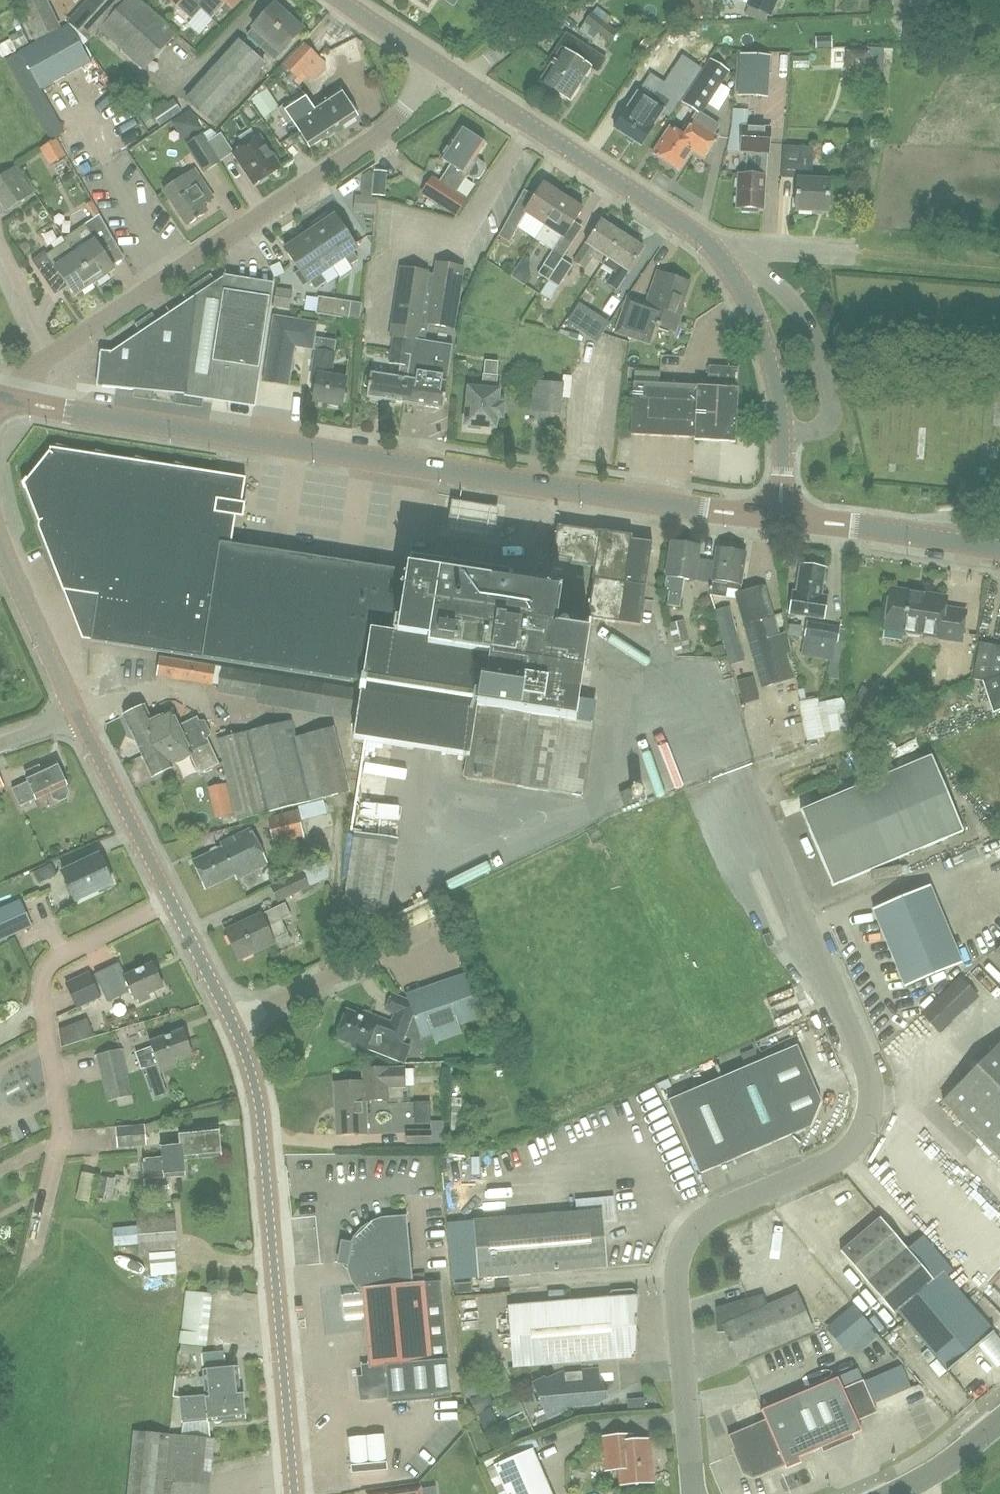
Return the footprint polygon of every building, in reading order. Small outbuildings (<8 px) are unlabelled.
[(35,42),(61,29),(47,0),(31,0),(17,6),(35,42)] [(69,24),(88,41),(125,0),(91,0),(69,24)] [(100,29),(144,70),(176,35),(146,7),(153,0),(127,0),(100,29)] [(192,20),(201,9),(212,19),(226,3),(227,4),(227,3),(233,9),(241,0),(170,0),(192,20)] [(747,7),(771,18),(779,0),(750,0),(747,7)] [(262,48),(289,17),(278,7),(275,4),(253,28),(254,29),(248,36),(262,48)] [(584,24),(578,31),(594,44),(600,35),(608,25),(593,12),(584,24)] [(304,30),(289,17),(262,48),(275,60),(281,53),(282,54),(304,30)] [(73,62),(77,70),(89,63),(68,26),(20,53),(41,90),(53,83),(49,75),(73,62)] [(548,69),(540,82),(569,101),(590,68),(597,73),(605,60),(573,39),(565,34),(561,41),(545,66),(548,69)] [(212,123),(265,64),(241,42),(188,102),(212,123)] [(298,79),(318,57),(304,43),(283,66),(298,79)] [(846,51),(845,75),(869,75),(869,73),(882,73),(883,48),(870,48),(870,52),(846,51)] [(740,56),(738,95),(749,96),(767,97),(769,57),(740,56)] [(626,110),(614,129),(640,145),(652,127),(652,126),(660,114),(669,120),(684,97),(702,69),(682,57),(665,85),(652,104),(650,103),(637,95),(636,94),(626,110)] [(710,59),(681,103),(699,115),(701,116),(703,113),(711,101),(698,92),(707,79),(720,87),(730,72),(725,69),(712,61),(710,59)] [(271,89),(256,99),(268,117),(283,107),(271,89)] [(340,90),(315,107),(332,133),(357,116),(340,90)] [(311,148),(332,133),(315,107),(313,108),(304,93),(284,107),(302,135),(299,137),(306,147),(309,145),(311,148)] [(161,127),(182,112),(179,107),(173,100),(168,103),(152,114),(161,127)] [(112,123),(125,116),(120,105),(97,118),(114,148),(123,143),(112,123)] [(124,137),(140,134),(136,117),(121,120),(124,137)] [(670,129),(653,154),(679,171),(692,151),(704,159),(718,137),(704,128),(707,123),(698,117),(694,122),(693,122),(688,129),(685,127),(680,135),(670,129)] [(739,175),(737,208),(741,208),(741,211),(749,212),(750,208),(763,209),(764,190),(765,190),(766,176),(767,153),(768,153),(769,127),(748,126),(741,126),(740,152),(746,152),(745,175),(739,175)] [(441,158),(451,165),(440,182),(433,177),(424,192),(457,213),(466,198),(456,192),(466,176),(473,181),(480,179),(485,171),(484,164),(478,160),(478,159),(476,157),(485,144),(461,128),(441,158)] [(234,154),(234,153),(221,134),(207,143),(220,163),(234,154)] [(186,146),(205,173),(220,163),(207,143),(202,135),(186,146)] [(234,154),(255,185),(280,168),(259,137),(234,154)] [(67,157),(58,141),(42,150),(51,166),(67,157)] [(782,147),(781,175),(793,176),(797,176),(796,212),(828,213),(829,181),(811,180),(812,148),(782,147)] [(0,177),(0,204),(6,213),(35,193),(16,166),(0,177)] [(164,190),(172,202),(188,226),(207,213),(202,206),(214,198),(199,177),(194,169),(181,178),(179,175),(177,175),(167,181),(166,184),(168,187),(164,190)] [(377,170),(376,197),(394,197),(394,170),(377,170)] [(544,184),(536,197),(524,190),(499,237),(510,243),(526,213),(545,225),(564,196),(544,184)] [(80,191),(51,208),(59,221),(88,204),(80,191)] [(294,204),(299,212),(313,203),(309,195),(294,204)] [(564,196),(545,225),(546,226),(537,240),(553,250),(562,236),(565,238),(584,209),(564,196)] [(85,226),(66,239),(95,283),(111,272),(115,269),(101,249),(114,240),(99,214),(85,224),(85,226)] [(359,260),(353,252),(358,248),(346,231),(335,215),(310,233),(333,265),(344,258),(350,267),(359,260)] [(584,270),(588,264),(592,257),(604,265),(623,235),(601,221),(579,256),(574,263),(584,270)] [(332,266),(333,265),(310,233),(286,250),(295,263),(300,270),(294,275),(303,287),(310,282),(316,290),(326,283),(321,275),(332,266)] [(623,235),(604,265),(615,271),(606,284),(617,291),(644,249),(623,235)] [(67,242),(48,256),(45,252),(32,260),(48,284),(61,276),(75,296),(95,283),(66,239),(65,240),(67,242)] [(569,251),(568,250),(561,245),(559,244),(554,251),(545,265),(539,274),(549,280),(563,260),(569,251)] [(572,266),(563,260),(549,280),(540,294),(550,300),(559,287),(572,266)] [(390,336),(395,337),(419,341),(416,356),(412,355),(404,403),(444,410),(448,382),(446,382),(452,345),(425,341),(428,324),(454,328),(464,267),(436,263),(434,275),(426,273),(427,272),(401,268),(390,336)] [(628,296),(624,307),(616,332),(651,343),(657,325),(675,331),(680,314),(678,314),(689,282),(660,273),(658,272),(647,303),(628,296)] [(254,406),(272,285),(226,278),(227,276),(224,275),(224,278),(217,283),(211,275),(183,294),(188,302),(113,352),(102,353),(98,386),(181,395),(254,406)] [(293,291),(276,288),(273,306),(290,309),(293,291)] [(317,313),(349,318),(360,320),(361,304),(320,297),(317,313)] [(342,406),(347,380),(331,377),(336,342),(315,338),(317,324),(274,317),(263,382),(290,386),(296,347),(318,351),(313,377),(317,378),(314,401),(342,406)] [(419,341),(395,337),(392,351),(390,364),(406,366),(404,379),(371,373),(370,376),(366,376),(364,386),(368,388),(367,397),(404,403),(412,355),(416,356),(419,341)] [(687,369),(686,357),(668,359),(670,372),(687,369)] [(502,418),(503,406),(499,405),(500,392),(495,392),(498,363),(485,361),(482,390),(469,389),(466,425),(467,425),(466,430),(482,431),(482,427),(494,428),(495,417),(502,418)] [(735,443),(738,389),(737,389),(738,368),(709,366),(708,387),(698,387),(698,386),(633,383),(631,435),(691,438),(694,438),(694,441),(735,443)] [(99,381),(98,372),(79,373),(79,382),(99,381)] [(566,374),(565,397),(574,397),(575,375),(566,374)] [(560,414),(562,385),(535,383),(533,412),(550,413),(560,414)] [(27,479),(22,485),(25,491),(26,491),(39,525),(38,528),(63,591),(97,597),(91,642),(363,683),(371,630),(397,634),(407,572),(232,545),(236,517),(243,518),(244,511),(245,504),(238,503),(240,485),(210,481),(211,475),(213,475),(213,474),(208,473),(175,464),(175,465),(172,467),(168,467),(136,458),(136,459),(133,461),(129,461),(96,452),(96,453),(93,455),(89,455),(57,446),(57,447),(54,449),(50,449),(50,452),(27,480),(27,479)] [(653,542),(631,539),(632,535),(600,531),(599,532),(558,526),(554,557),(571,560),(571,564),(595,567),(593,579),(594,580),(589,618),(641,626),(653,542)] [(680,607),(682,592),(684,579),(695,581),(700,546),(671,542),(664,592),(669,592),(667,605),(680,607)] [(741,590),(746,553),(717,549),(711,587),(710,587),(709,590),(711,590),(710,595),(711,595),(726,597),(727,588),(738,590),(741,590)] [(823,619),(826,597),(820,596),(825,568),(821,568),(816,565),(811,566),(800,565),(795,592),(792,592),(789,610),(800,611),(800,615),(823,619)] [(363,683),(354,738),(363,740),(434,751),(470,756),(466,779),(517,787),(517,786),(581,796),(592,723),(575,720),(578,699),(579,695),(582,672),(588,633),(555,627),(561,589),(508,581),(508,583),(409,568),(408,568),(407,572),(397,634),(371,630),(363,683)] [(737,595),(735,596),(736,599),(755,664),(762,688),(781,683),(794,679),(787,654),(791,653),(787,632),(768,637),(763,620),(769,618),(774,617),(765,587),(737,595)] [(945,608),(946,598),(889,590),(883,628),(905,631),(907,636),(920,637),(924,634),(940,636),(940,638),(961,641),(962,634),(966,611),(945,608)] [(726,654),(741,649),(730,607),(715,611),(726,654)] [(834,656),(835,650),(836,646),(838,645),(840,626),(822,623),(807,621),(802,650),(834,656)] [(692,654),(684,622),(670,625),(677,657),(692,654)] [(973,680),(982,681),(993,713),(999,711),(999,646),(979,643),(973,680)] [(160,658),(157,676),(213,685),(216,671),(222,672),(218,691),(259,698),(258,702),(355,719),(360,691),(160,658)] [(759,700),(754,679),(736,683),(741,702),(741,703),(742,705),(759,700)] [(832,692),(802,697),(807,731),(837,727),(832,692)] [(124,715),(137,744),(179,725),(172,711),(151,720),(144,706),(124,715)] [(179,725),(137,744),(153,777),(169,769),(167,766),(190,755),(199,774),(220,765),(208,739),(211,734),(205,721),(199,721),(198,717),(179,726),(179,725)] [(266,813),(338,795),(322,731),(295,737),(291,721),(218,739),(238,820),(266,814),(266,813)] [(964,832),(932,755),(801,810),(833,886),(964,832)] [(40,765),(25,772),(27,776),(26,776),(29,782),(13,789),(20,806),(37,799),(50,793),(53,799),(60,801),(67,798),(70,792),(67,785),(56,762),(42,769),(40,765)] [(308,825),(333,819),(329,802),(304,808),(308,825)] [(233,815),(230,803),(219,806),(222,817),(233,815)] [(274,846),(305,839),(297,810),(267,818),(274,846)] [(237,879),(268,864),(251,828),(220,843),(222,847),(219,848),(216,847),(211,850),(210,852),(192,861),(206,890),(236,876),(237,879)] [(75,901),(113,884),(99,855),(62,872),(75,901)] [(310,888),(310,887),(302,871),(270,886),(278,903),(310,888)] [(929,888),(874,911),(905,986),(960,963),(929,888)] [(32,926),(20,900),(0,909),(0,940),(12,935),(32,926)] [(282,920),(291,916),(285,903),(261,915),(261,914),(225,931),(239,960),(275,943),(274,941),(288,934),(282,920)] [(774,945),(769,934),(763,936),(768,947),(774,945)] [(118,963),(95,974),(108,1001),(130,991),(132,995),(134,1000),(138,999),(139,1003),(150,998),(148,994),(164,987),(153,963),(124,976),(118,963)] [(65,982),(77,1008),(100,997),(88,971),(65,982)] [(453,979),(407,995),(409,1001),(413,1013),(422,1037),(431,1034),(442,1030),(445,1040),(462,1034),(458,1025),(466,1022),(467,1021),(453,979)] [(346,1011),(336,1038),(353,1044),(351,1047),(363,1051),(364,1048),(367,1050),(367,1049),(390,1058),(399,1062),(406,1045),(402,1043),(413,1013),(409,1001),(392,995),(386,1010),(396,1014),(392,1023),(358,1010),(357,1015),(346,1011)] [(152,1049),(136,1054),(142,1070),(145,1069),(148,1075),(146,1076),(151,1090),(153,1089),(156,1098),(167,1094),(157,1065),(157,1064),(161,1073),(177,1067),(175,1062),(193,1055),(184,1031),(150,1044),(152,1049)] [(943,1102),(999,1159),(999,1044),(943,1102)] [(811,1127),(821,1102),(797,1046),(668,1101),(700,1174),(811,1127)] [(106,1102),(133,1096),(122,1049),(96,1055),(102,1080),(106,1102)] [(388,1088),(405,1087),(404,1067),(363,1069),(364,1082),(335,1083),(336,1108),(338,1108),(338,1116),(337,1117),(338,1135),(367,1134),(366,1101),(389,1099),(388,1088)] [(402,1122),(412,1122),(412,1102),(402,1102),(402,1122)] [(146,1145),(145,1133),(144,1125),(116,1127),(117,1148),(146,1145)] [(183,1160),(221,1156),(218,1128),(179,1132),(180,1142),(161,1144),(163,1158),(143,1160),(145,1180),(165,1178),(184,1176),(183,1160)] [(406,1144),(432,1144),(431,1130),(406,1130),(406,1144)] [(683,1172),(675,1176),(686,1198),(702,1190),(686,1160),(679,1163),(683,1172)] [(132,1192),(131,1180),(117,1180),(117,1192),(132,1192)] [(616,1221),(614,1197),(576,1200),(577,1212),(474,1221),(478,1279),(608,1268),(604,1222),(616,1221)] [(115,1247),(139,1245),(139,1255),(178,1252),(177,1236),(176,1214),(137,1216),(137,1227),(113,1229),(115,1247)] [(880,1217),(841,1251),(893,1314),(897,1311),(948,1371),(978,1345),(927,1285),(933,1280),(880,1217)] [(366,1233),(359,1241),(355,1250),(353,1260),(354,1270),(358,1279),(364,1288),(371,1368),(363,1369),(364,1380),(359,1381),(361,1401),(388,1399),(389,1406),(452,1400),(448,1361),(441,1282),(413,1283),(408,1222),(384,1224),(374,1227),(366,1233)] [(927,1285),(978,1345),(985,1340),(994,1332),(943,1272),(933,1280),(927,1285)] [(206,1346),(211,1294),(187,1291),(181,1352),(203,1354),(204,1346),(206,1346)] [(552,1364),(614,1359),(631,1358),(631,1361),(635,1361),(638,1293),(637,1293),(637,1296),(632,1292),(613,1293),(609,1299),(508,1307),(513,1367),(552,1364)] [(739,1362),(813,1331),(797,1294),(768,1306),(763,1295),(734,1307),(716,1308),(718,1333),(726,1332),(739,1362)] [(344,1296),(345,1315),(363,1314),(361,1295),(344,1296)] [(848,1349),(869,1331),(851,1309),(830,1328),(844,1343),(848,1349)] [(598,1383),(596,1383),(596,1374),(615,1372),(614,1359),(552,1364),(558,1377),(545,1383),(544,1381),(529,1388),(537,1404),(543,1401),(550,1416),(578,1403),(579,1405),(593,1404),(605,1398),(598,1383)] [(181,1399),(243,1393),(243,1391),(240,1392),(238,1368),(225,1369),(204,1371),(206,1395),(181,1397),(181,1399)] [(794,1460),(857,1434),(862,1431),(858,1422),(877,1413),(863,1380),(843,1389),(838,1378),(761,1410),(765,1420),(729,1436),(744,1473),(754,1477),(784,1464),(786,1470),(797,1466),(794,1460)] [(243,1393),(181,1399),(183,1423),(209,1420),(209,1422),(213,1422),(216,1423),(221,1423),(223,1421),(245,1419),(243,1393)] [(489,1427),(527,1421),(523,1401),(486,1407),(489,1427)] [(385,1427),(350,1428),(352,1455),(387,1454),(385,1427)] [(210,1485),(202,1484),(204,1464),(205,1454),(200,1454),(201,1438),(169,1435),(135,1432),(129,1493),(209,1493),(210,1485)] [(622,1484),(651,1482),(648,1440),(632,1442),(631,1436),(605,1438),(607,1472),(620,1470),(622,1484)] [(495,1465),(507,1493),(552,1493),(532,1449),(495,1465)] [(385,1474),(385,1468),(348,1472),(349,1478),(385,1474)]
